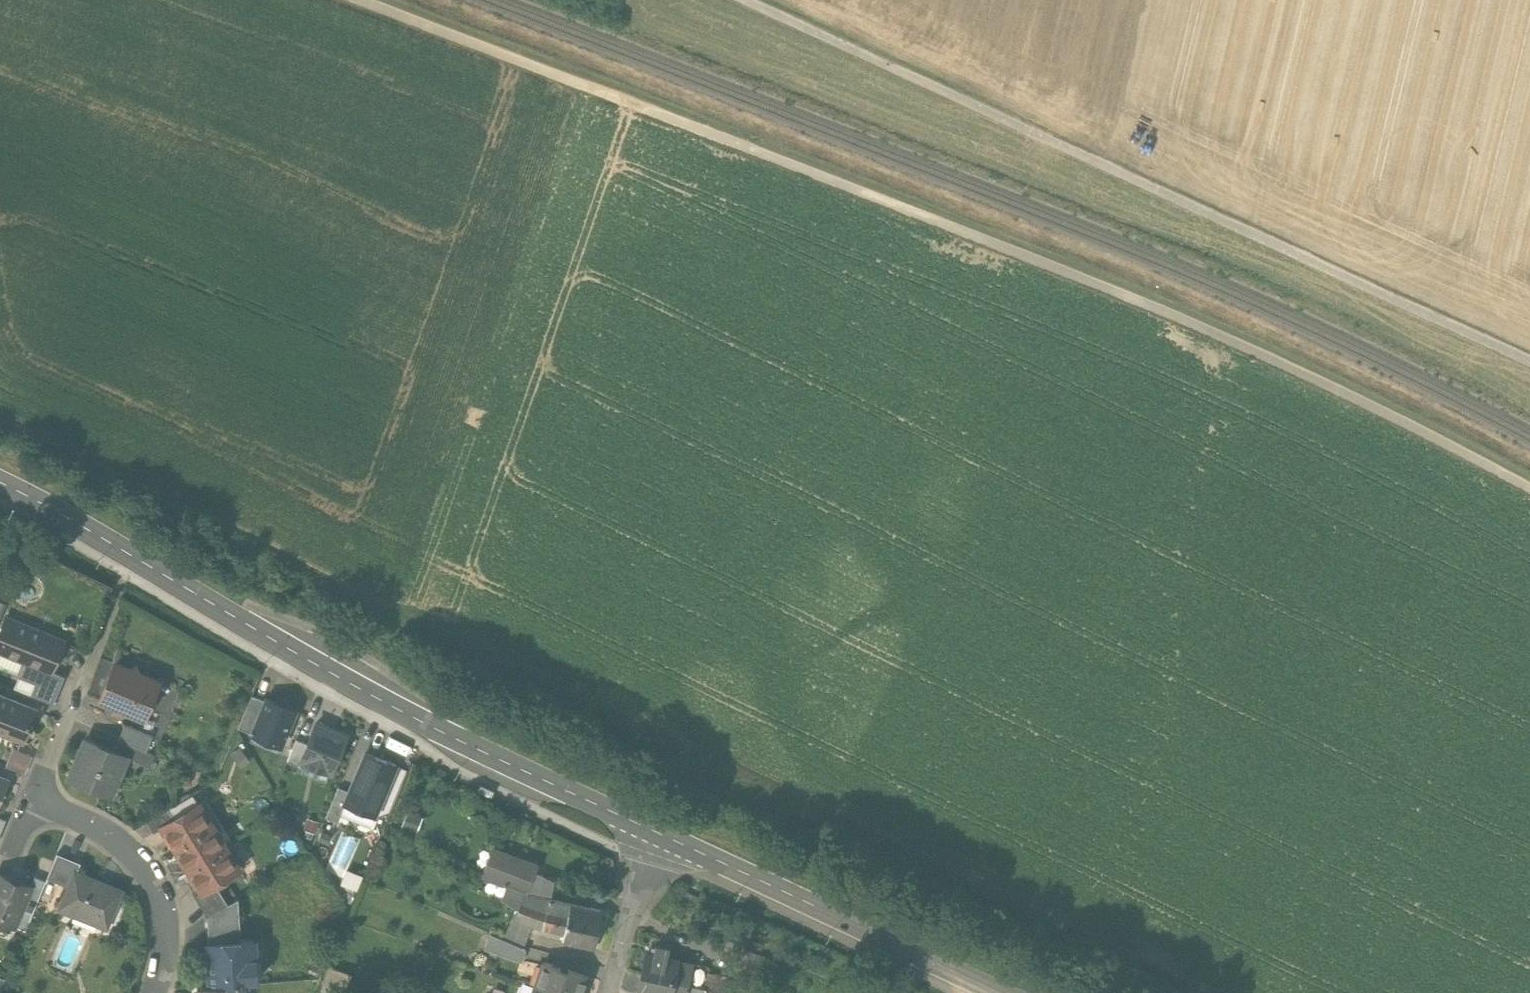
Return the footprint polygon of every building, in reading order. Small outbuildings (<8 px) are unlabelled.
[(34,685),(41,669),(50,673),(51,672),(63,642),(7,619),(0,635),(0,652),(25,663),(18,679),(34,685)] [(116,709),(119,718),(128,714),(143,720),(148,707),(156,704),(153,695),(158,682),(139,675),(136,666),(127,670),(115,665),(99,703),(116,709)] [(41,669),(34,685),(30,697),(53,706),(64,678),(51,672),(50,673),(41,669)] [(252,736),(266,703),(252,697),(238,730),(252,736)] [(22,743),(35,712),(0,698),(0,734),(22,743)] [(252,736),(281,748),(295,712),(267,700),(266,703),(252,736)] [(300,762),(330,775),(346,737),(316,725),(307,746),(300,762)] [(124,726),(118,741),(145,752),(152,737),(124,726)] [(72,781),(111,797),(127,759),(127,757),(113,752),(89,741),(83,744),(79,751),(82,757),(79,765),(73,768),(70,774),(72,781)] [(118,741),(113,752),(127,757),(127,759),(150,768),(154,756),(145,752),(118,741)] [(300,762),(307,746),(296,742),(287,764),(298,768),(300,762)] [(9,765),(24,768),(28,753),(12,749),(9,765)] [(396,768),(365,755),(349,794),(344,807),(345,808),(375,820),(396,768)] [(337,826),(341,818),(345,808),(344,807),(349,794),(338,790),(325,821),(337,826)] [(153,835),(161,830),(160,829),(198,807),(192,797),(146,824),(153,835)] [(161,830),(174,852),(212,829),(198,806),(198,807),(160,829),(161,830)] [(370,830),(375,820),(345,808),(341,818),(370,830)] [(174,852),(188,874),(225,851),(212,829),(174,852)] [(225,851),(188,874),(201,896),(215,888),(239,874),(225,851)] [(533,920),(597,934),(602,915),(550,903),(525,898),(534,875),(536,870),(494,853),(484,879),(509,889),(503,904),(520,914),(533,920)] [(47,881),(69,890),(75,875),(76,876),(80,866),(57,856),(47,881)] [(356,893),(361,878),(345,872),(340,887),(356,893)] [(69,890),(60,912),(106,930),(120,894),(76,876),(75,875),(69,890)] [(525,898),(550,903),(553,884),(534,875),(525,898)] [(14,930),(25,902),(30,889),(0,876),(0,924),(14,930)] [(34,879),(30,889),(25,902),(36,906),(45,884),(34,879)] [(200,910),(221,898),(215,888),(201,896),(194,900),(200,910)] [(200,910),(207,921),(227,908),(221,898),(200,910)] [(209,948),(241,946),(238,903),(227,908),(207,921),(209,948)] [(562,947),(593,954),(597,934),(533,920),(529,929),(542,934),(564,939),(562,947)] [(496,958),(521,966),(524,954),(501,944),(496,958)] [(207,948),(211,991),(242,989),(256,988),(253,945),(241,946),(209,948),(207,948)] [(646,958),(641,978),(687,988),(691,968),(665,962),(667,953),(656,950),(653,960),(646,958)] [(541,992),(583,992),(587,981),(544,967),(535,991),(541,992)] [(641,978),(638,992),(703,992),(687,989),(687,988),(641,978)]
